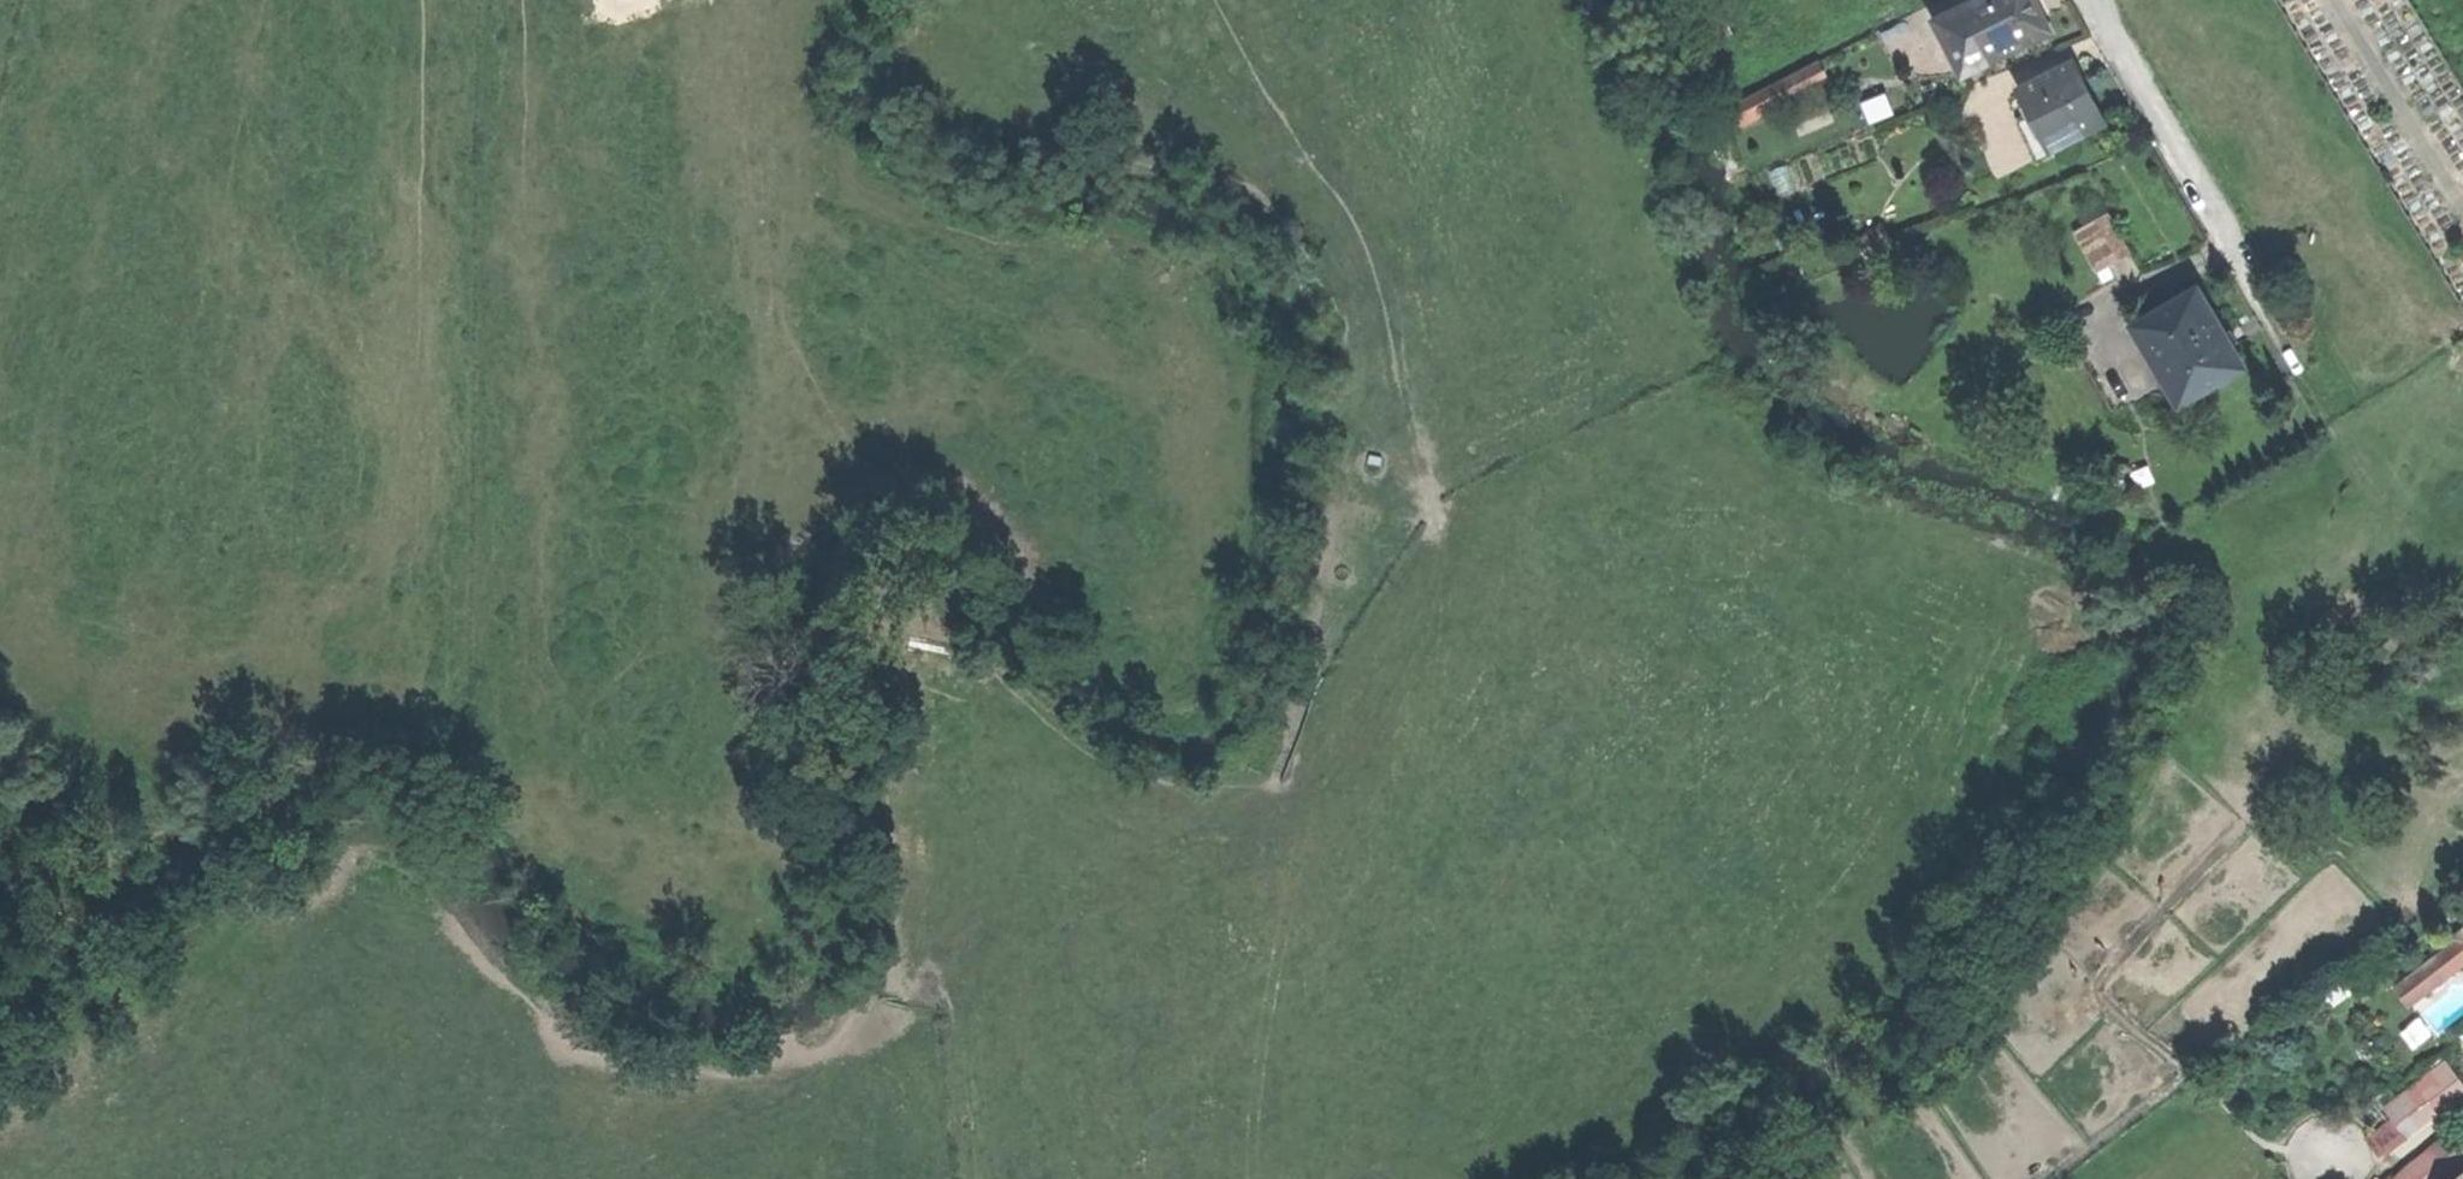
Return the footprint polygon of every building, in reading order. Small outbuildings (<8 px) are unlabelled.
[(1953,53),(1980,40),(1992,65),(2051,36),(2038,9),(2034,0),(1990,0),(1939,25),(1953,53)] [(1965,79),(1992,65),(1980,40),(1953,53),(1965,79)] [(2076,63),(2067,68),(2077,87),(2085,82),(2076,63)] [(2032,113),(2051,151),(2106,124),(2095,103),(2085,82),(2077,87),(2067,68),(2021,91),(2032,113)] [(1726,122),(1736,140),(1766,123),(1756,106),(1726,122)] [(2037,159),(2051,151),(2032,113),(2018,121),(2037,159)] [(2077,233),(2097,270),(2128,254),(2109,217),(2077,233)] [(1857,244),(1866,256),(1889,240),(1881,227),(1857,244)] [(2201,290),(2135,328),(2149,353),(2158,348),(2190,404),(2248,370),(2226,332),(2201,290)] [(2181,408),(2190,404),(2158,348),(2149,353),(2181,408)] [(2462,964),(2462,939),(2439,957),(2452,973),(2462,964)] [(2380,1106),(2390,1118),(2366,1136),(2383,1158),(2462,1096),(2462,1080),(2445,1056),(2380,1106)] [(2462,1171),(2462,1153),(2459,1149),(2441,1164),(2422,1178),(2453,1178),(2462,1171)] [(2441,1164),(2432,1151),(2398,1178),(2422,1178),(2441,1164)]
